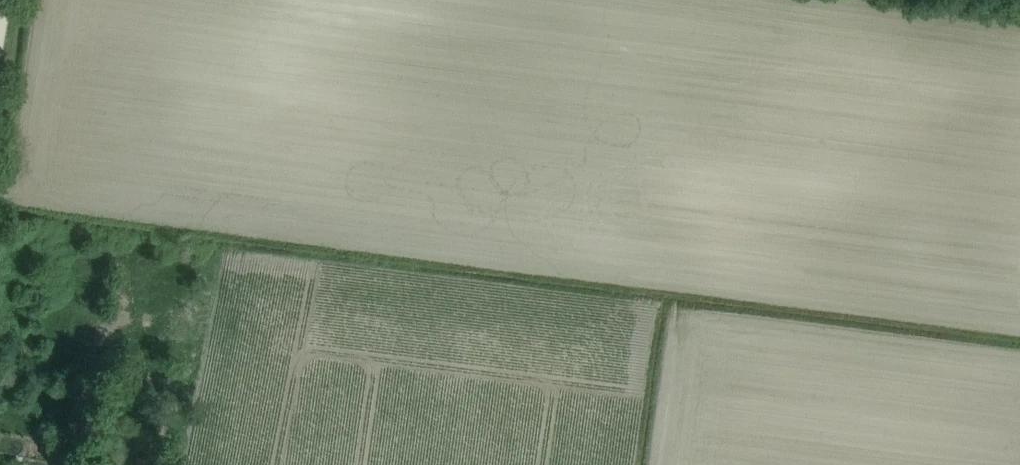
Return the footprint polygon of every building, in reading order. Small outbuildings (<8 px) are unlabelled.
[(33,446),(34,430),(14,428),(13,444),(33,446)]
